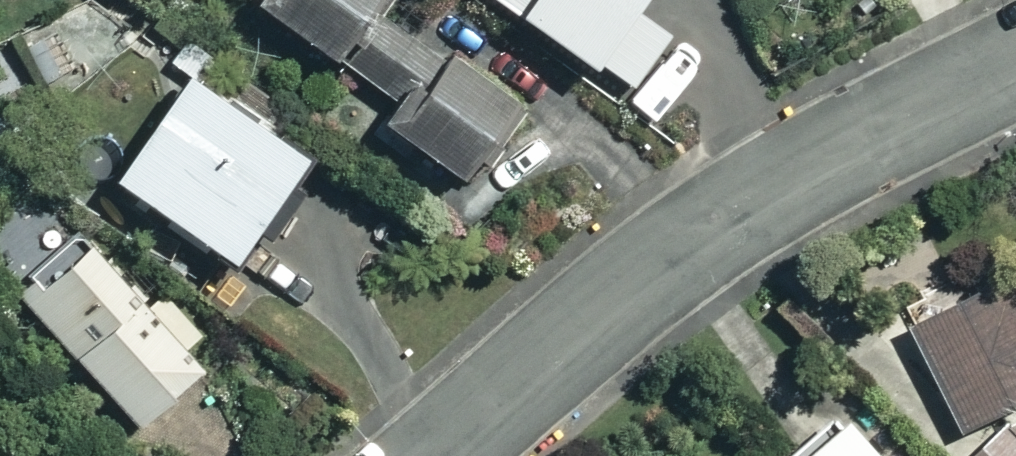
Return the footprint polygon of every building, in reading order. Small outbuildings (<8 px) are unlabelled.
[(281,31),(416,119),(400,144),(485,199),(538,118),(394,23),(410,0),(302,0),(281,31)] [(475,5),(613,86),(664,0),(478,0),(475,5)] [(199,92),(126,200),(243,278),(315,170),(199,92)] [(95,240),(23,300),(142,442),(213,382),(95,240)] [(905,328),(955,428),(1015,398),(1015,271),(905,328)] [(819,403),(757,455),(864,455),(819,403)] [(960,450),(964,455),(1015,455),(1015,419),(960,450)]
